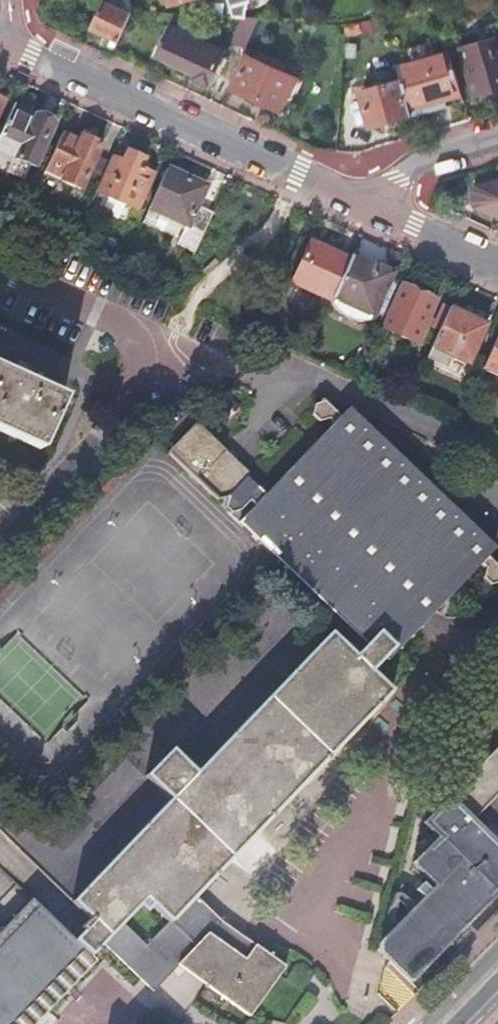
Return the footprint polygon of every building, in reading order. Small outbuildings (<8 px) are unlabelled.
[(92,29),(120,42),(133,14),(105,1),(92,29)] [(381,16),(359,23),(362,32),(363,35),(385,28),(381,16)] [(231,40),(245,47),(258,19),(241,17),(231,40)] [(298,22),(290,22),(289,31),(298,32),(298,22)] [(359,23),(345,27),(347,36),(362,32),(359,23)] [(158,56),(210,84),(225,51),(172,26),(158,56)] [(461,45),(476,97),(497,91),(497,35),(461,45)] [(449,101),(465,95),(453,52),(400,67),(403,80),(413,111),(429,106),(427,100),(446,94),(449,101)] [(271,106),(286,73),(247,55),(232,88),(245,94),(245,99),(271,106)] [(292,76),(286,73),(271,106),(275,109),(292,76)] [(372,127),(414,115),(413,111),(403,80),(362,92),(372,127)] [(429,106),(449,101),(446,94),(427,100),(429,106)] [(0,138),(0,150),(36,167),(56,124),(15,105),(0,138)] [(63,175),(61,180),(82,189),(102,145),(63,133),(47,168),(63,175)] [(113,157),(97,192),(138,210),(154,173),(142,168),(145,159),(128,151),(123,161),(113,157)] [(47,168),(45,173),(61,180),(63,175),(47,168)] [(167,169),(149,208),(187,225),(178,243),(196,251),(213,212),(197,205),(205,186),(167,169)] [(497,215),(497,180),(480,185),(478,206),(497,215)] [(292,281),(332,300),(351,259),(311,241),(292,281)] [(332,300),(331,303),(336,310),(355,321),(374,322),(376,316),(384,320),(401,284),(393,281),(397,273),(354,253),(351,259),(332,300)] [(384,320),(381,326),(417,342),(437,300),(401,284),(384,320)] [(451,307),(432,348),(469,364),(488,323),(451,307)] [(483,368),(497,375),(497,335),(483,368)] [(40,450),(64,400),(0,370),(0,432),(40,450)] [(198,424),(174,449),(171,452),(219,499),(231,497),(227,507),(233,513),(242,511),(252,501),(257,506),(242,523),(367,646),(379,634),(394,648),(383,660),(384,661),(387,664),(495,553),(348,412),(267,495),(249,478),(246,481),(236,461),(198,424)] [(367,646),(356,659),(331,635),(196,774),(171,751),(147,776),(171,801),(73,902),(90,919),(82,928),(85,931),(75,941),(33,900),(0,933),(0,1023),(37,1023),(97,961),(91,956),(102,944),(153,993),(178,968),(250,1017),(286,968),(261,950),(223,922),(196,896),(392,693),(371,674),(384,661),(383,660),(394,648),(379,634),(367,646)] [(497,912),(497,845),(482,829),(497,813),(497,749),(425,824),(439,838),(414,863),(437,886),(379,948),(387,956),(411,983),(468,926),(476,934),(497,912)]
